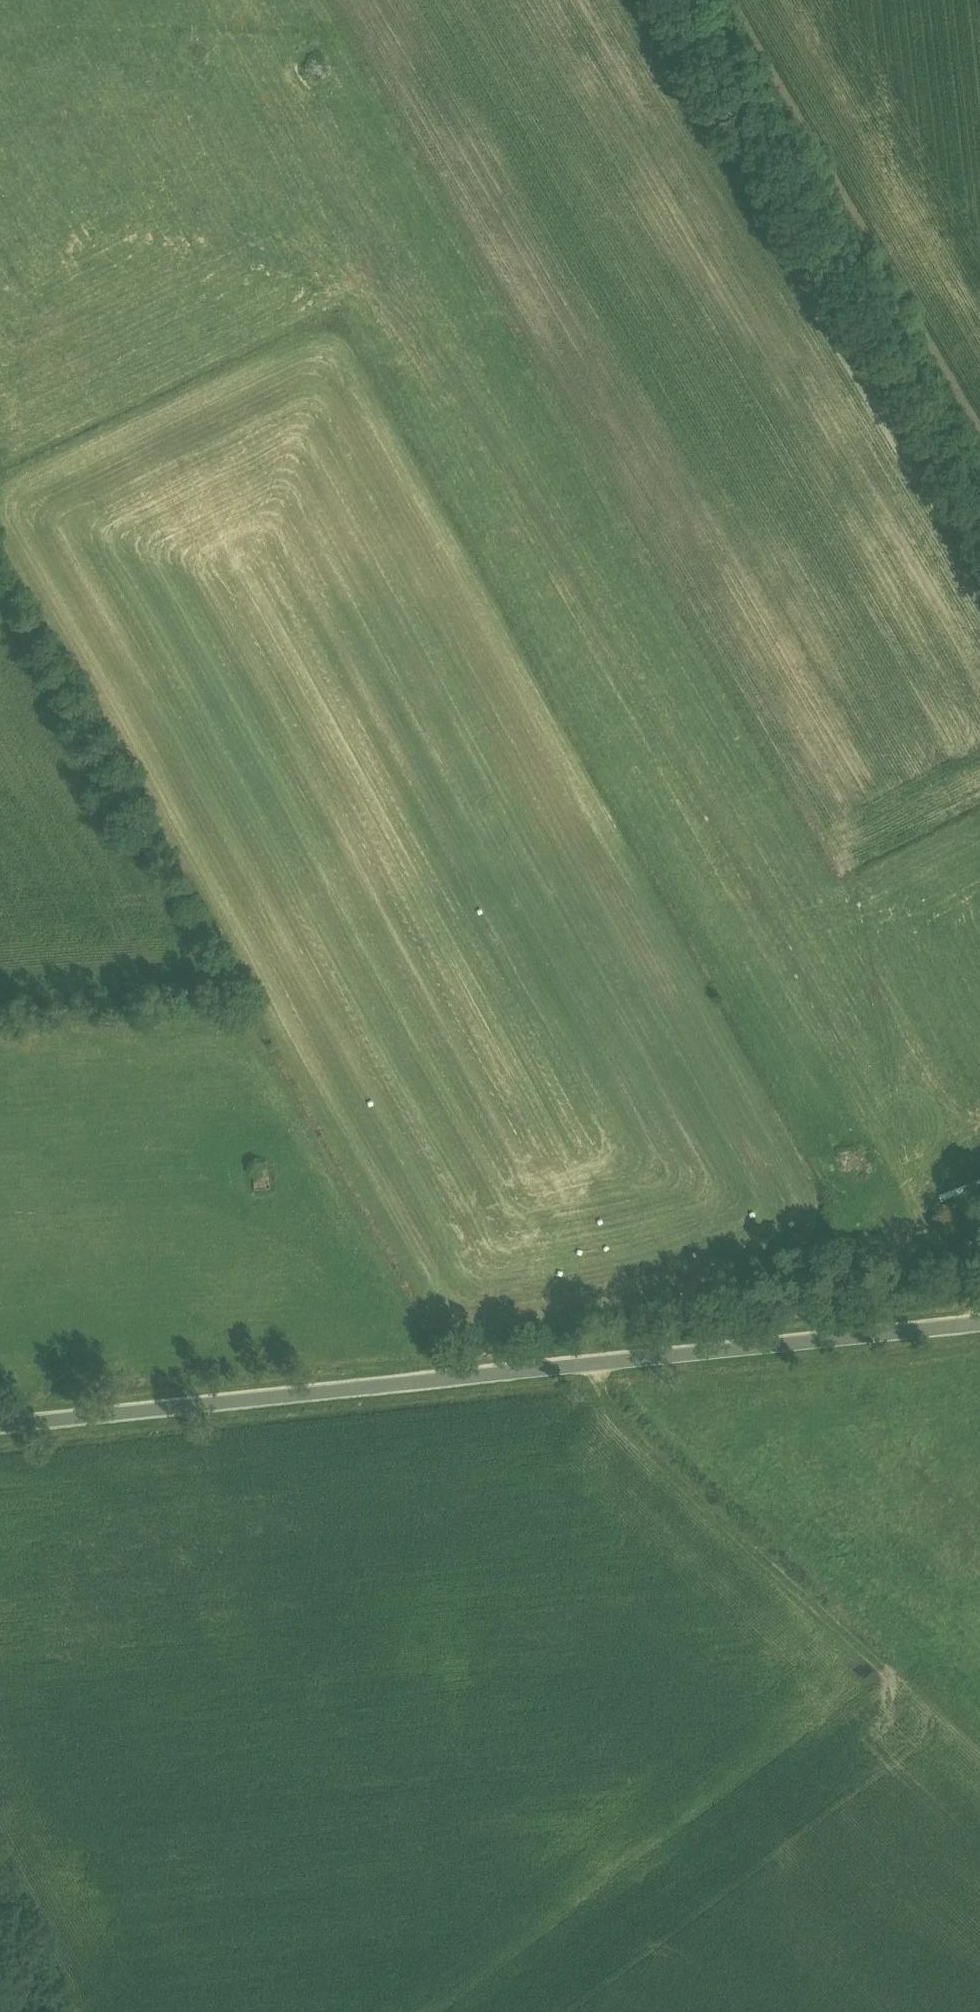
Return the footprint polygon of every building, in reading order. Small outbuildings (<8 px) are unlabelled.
[(272,1159),(257,1160),(259,1190),(274,1189),(272,1159)]
